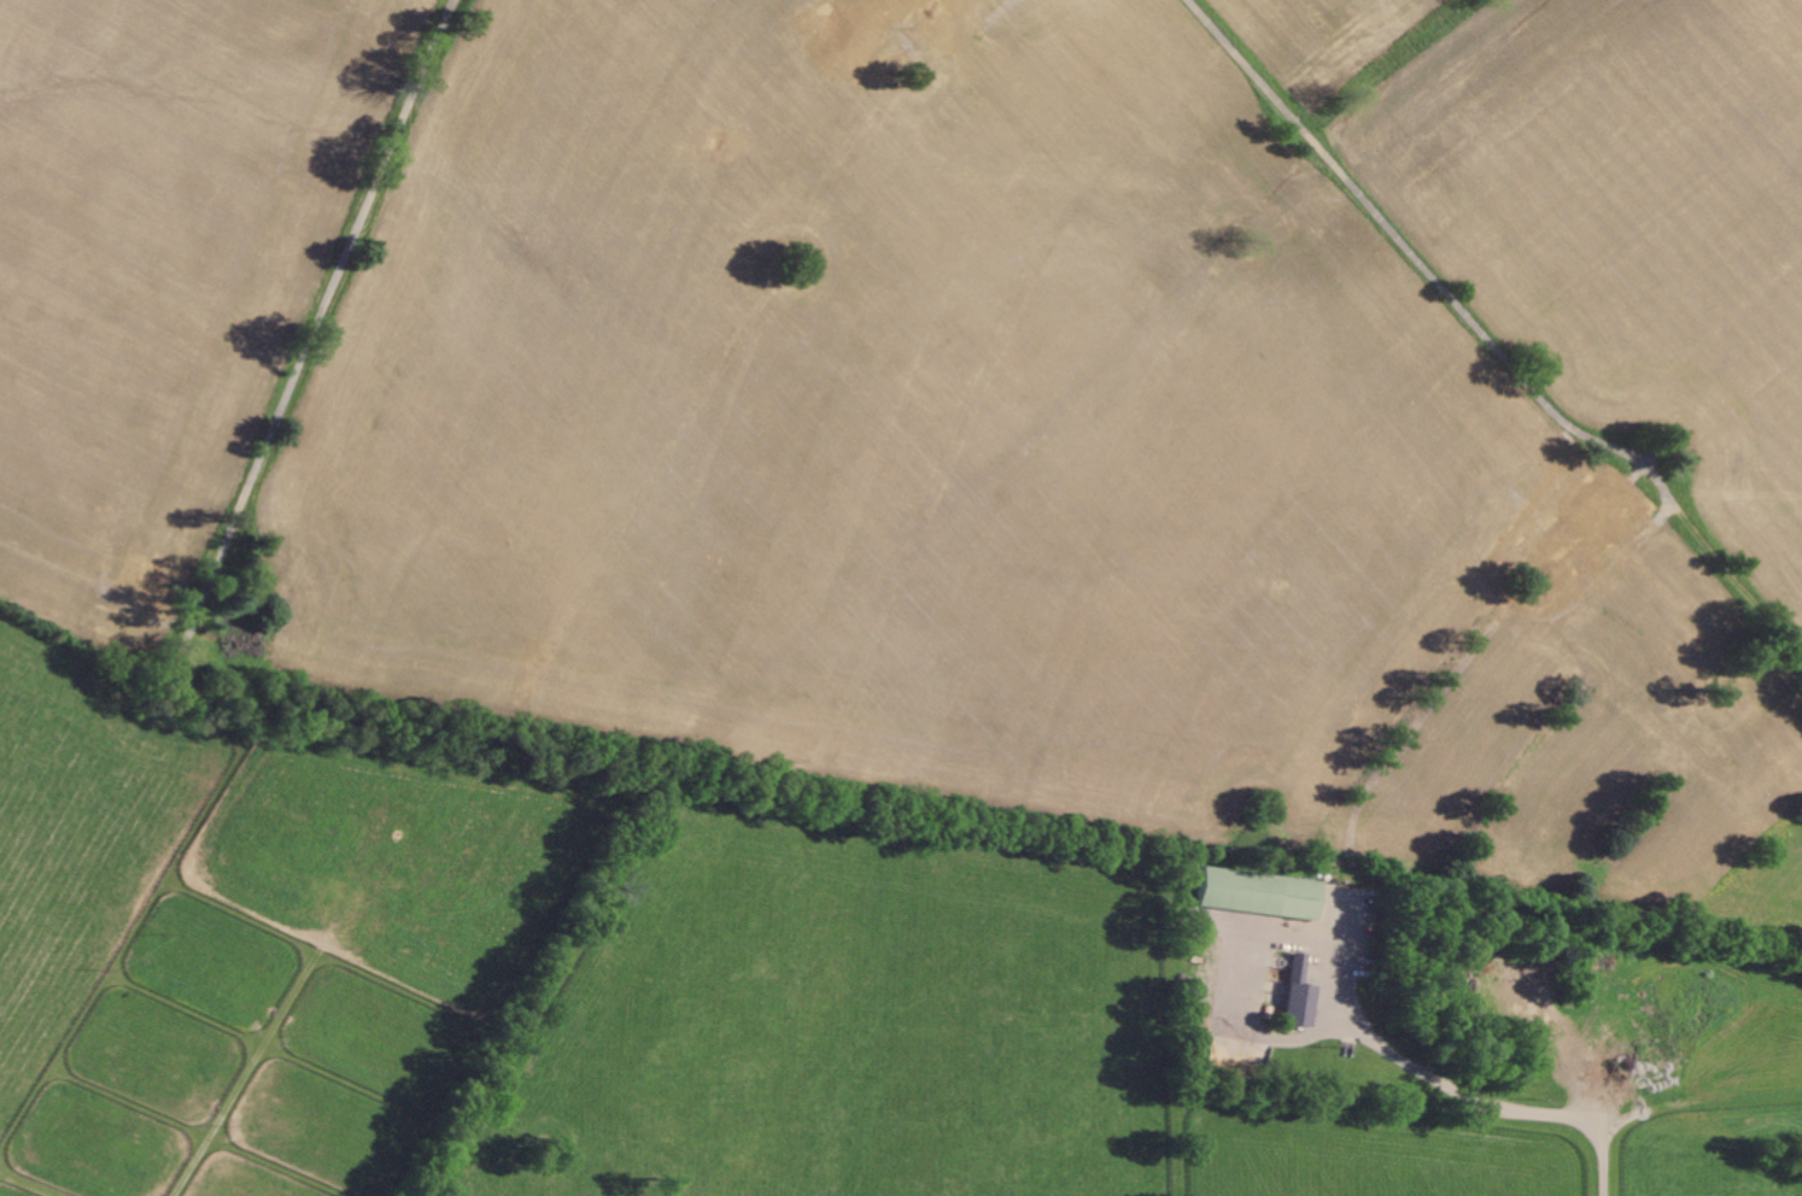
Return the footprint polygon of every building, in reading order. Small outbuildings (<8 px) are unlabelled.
[(1317,921),(1322,881),(1206,867),(1201,907),(1317,921)] [(1317,987),(1305,985),(1307,954),(1292,953),(1285,1025),(1313,1028),(1317,987)]
